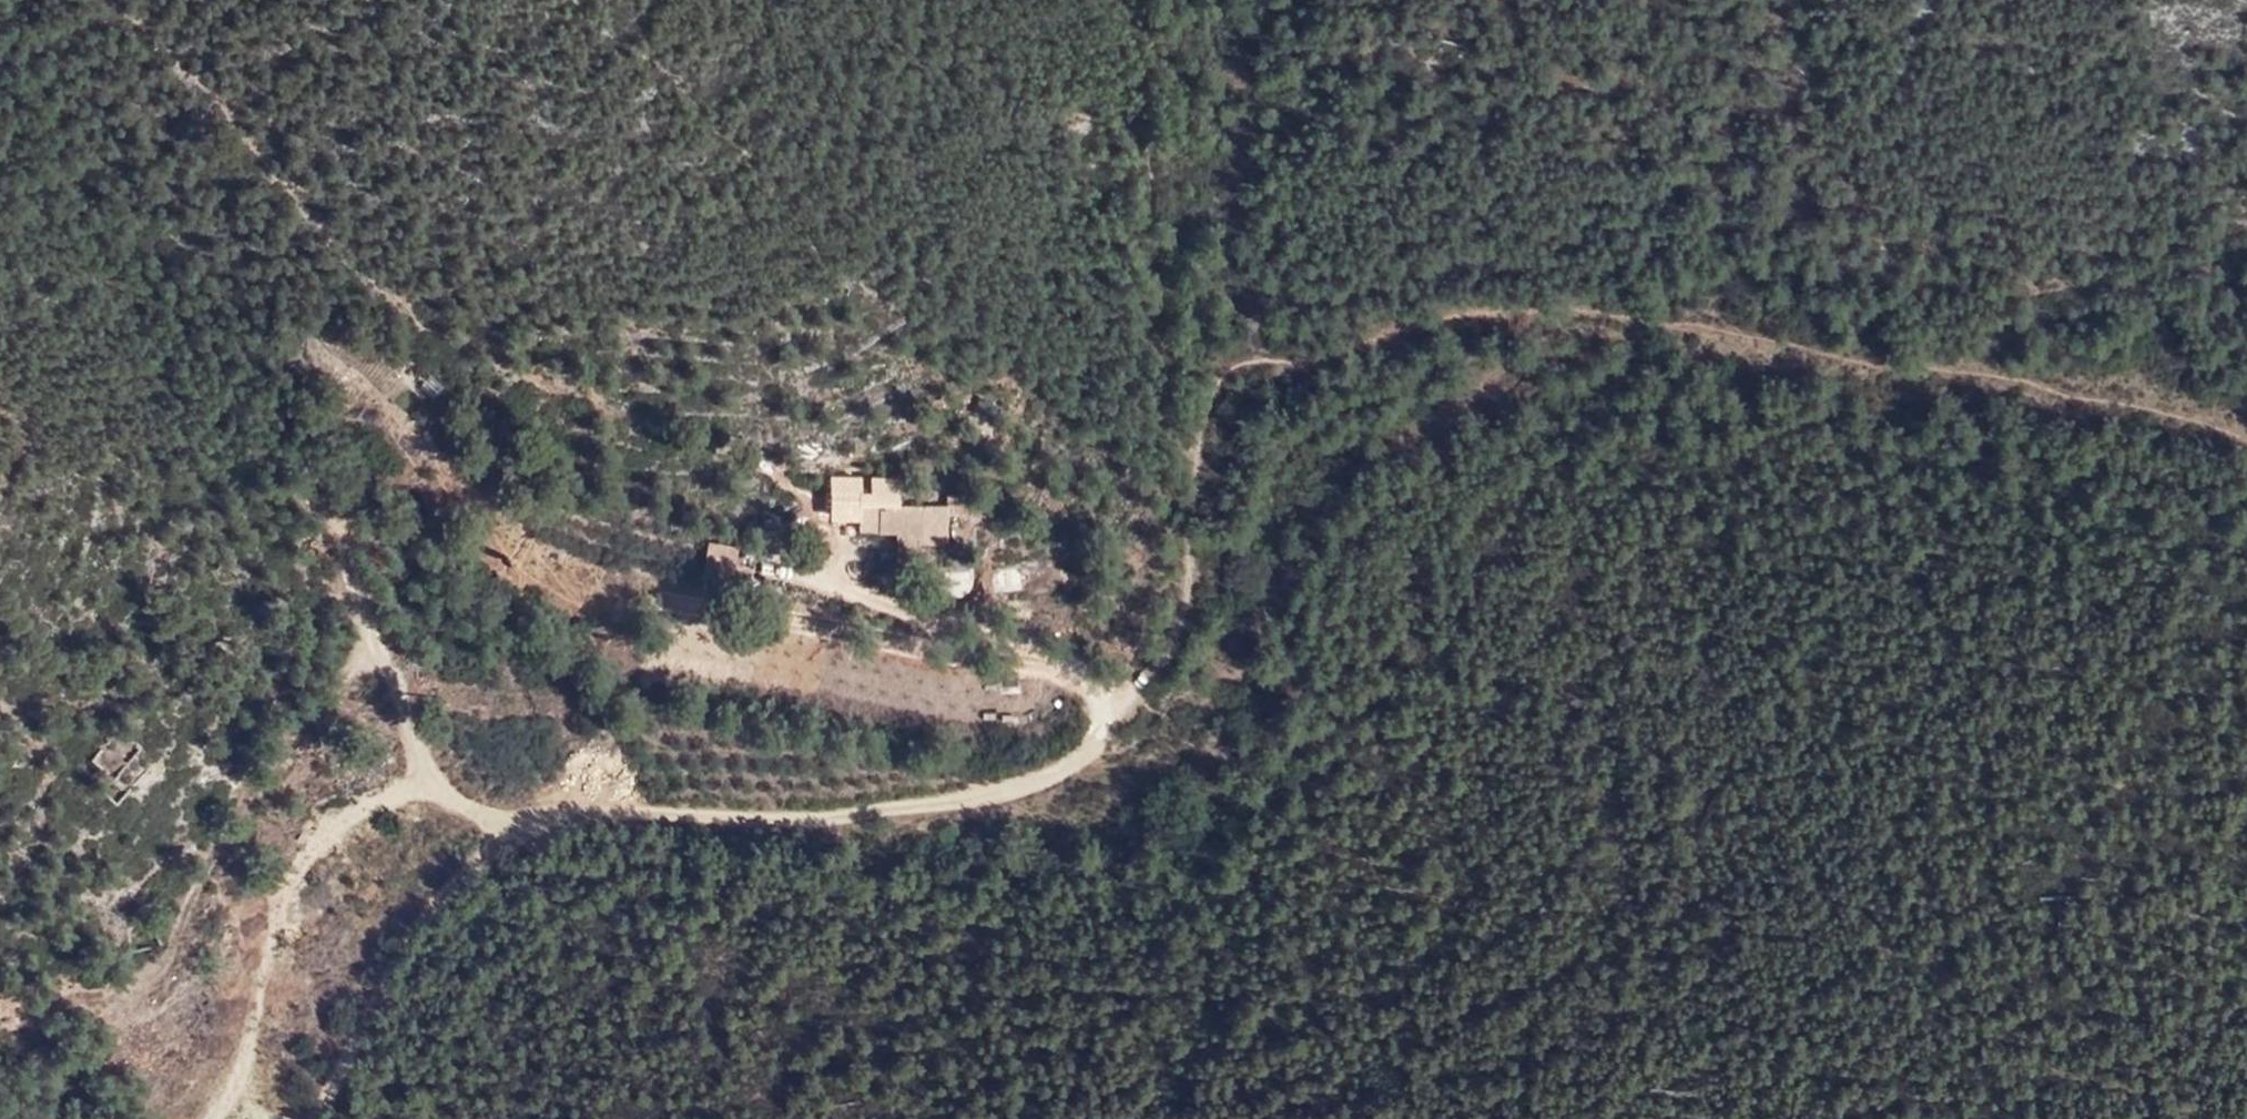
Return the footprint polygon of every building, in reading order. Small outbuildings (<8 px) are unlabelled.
[(948,553),(948,550),(966,550),(968,560),(1004,557),(1001,514),(949,518),(949,506),(860,506),(860,534),(896,534),(896,535),(896,553),(899,553),(906,553),(948,553)] [(738,546),(709,541),(702,575),(732,581),(738,546)] [(101,733),(73,767),(113,801),(142,767),(101,733)]
